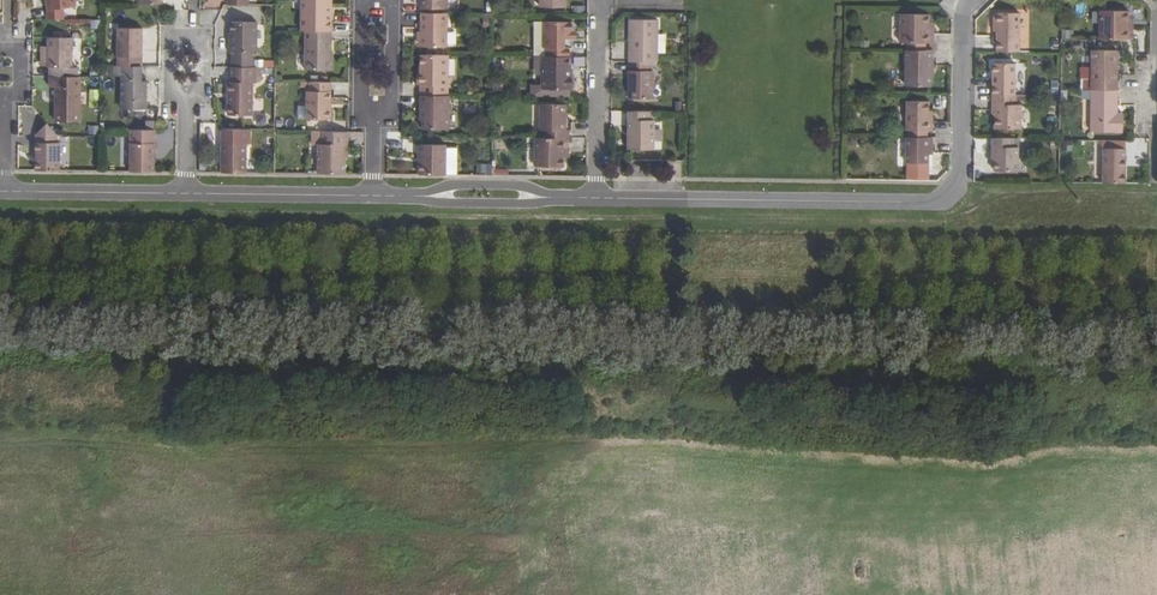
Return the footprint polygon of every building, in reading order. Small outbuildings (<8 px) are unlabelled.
[(47,19),(63,19),(63,10),(76,8),(75,0),(46,0),(47,10),(47,19)] [(302,31),(306,31),(332,31),(332,12),(329,11),(329,0),(302,0),(302,31)] [(422,8),(427,8),(439,9),(448,9),(448,0),(422,0),(422,8)] [(1129,11),(1100,11),(1100,39),(1133,39),(1133,24),(1129,24),(1129,20),(1129,11)] [(422,13),(422,46),(447,47),(448,13),(439,13),(427,13),(422,13)] [(1020,13),(998,13),(998,31),(997,51),(1019,52),(1020,13)] [(901,14),(901,43),(907,43),(926,43),(934,43),(934,28),(930,28),(930,23),(930,14),(901,14)] [(633,20),(632,62),(659,63),(659,54),(659,35),(659,20),(633,20)] [(544,48),(544,21),(535,21),(534,56),(543,56),(546,56),(546,48),(544,48)] [(546,48),(546,56),(570,56),(570,48),(573,48),(573,31),(573,22),(544,21),(544,48),(546,48)] [(232,52),(232,67),(253,67),(254,22),(231,22),(231,43),(229,43),(229,52),(232,52)] [(119,28),(118,66),(142,66),(143,28),(119,28)] [(306,31),(306,70),(328,70),(328,51),(331,51),(332,31),(306,31)] [(667,35),(659,35),(659,54),(667,54),(667,35)] [(51,65),(50,76),(79,76),(79,66),(75,66),(75,36),(51,36),(51,48),(51,65)] [(907,50),(907,86),(931,86),(931,76),(931,69),(933,69),(934,50),(926,50),(907,50)] [(1118,50),(1092,50),(1092,90),(1117,90),(1118,50)] [(421,85),(421,95),(448,95),(448,55),(421,55),(421,74),(418,74),(418,85),(421,85)] [(543,56),(543,89),(573,89),(573,74),(570,74),(570,56),(546,56),(543,56)] [(632,62),(632,99),(654,100),(654,72),(652,71),(652,67),(658,67),(659,63),(632,62)] [(1015,64),(993,63),(993,94),(1015,95),(1015,64)] [(118,76),(118,109),(147,109),(148,85),(142,85),(142,81),(142,66),(118,66),(111,65),(110,76),(118,76)] [(229,82),(229,112),(253,112),(253,67),(232,67),(232,82),(229,82)] [(56,87),(55,121),(80,122),(81,77),(79,76),(50,76),(50,87),(56,87)] [(503,81),(493,81),(493,96),(503,96),(503,81)] [(307,91),(307,119),(330,119),(331,82),(310,82),(310,91),(307,91)] [(1060,86),(1051,86),(1051,95),(1060,95),(1060,86)] [(1092,99),(1092,90),(1083,90),(1083,99),(1092,99)] [(1092,99),(1091,132),(1123,132),(1123,113),(1117,113),(1114,113),(1115,100),(1117,100),(1117,90),(1092,90),(1092,99)] [(996,105),(996,129),(1021,129),(1021,104),(1016,104),(1016,95),(1015,95),(993,94),(993,105),(996,105)] [(423,105),(423,130),(450,130),(450,95),(448,95),(421,95),(421,105),(423,105)] [(909,137),(919,137),(919,130),(927,131),(933,131),(933,121),(929,121),(929,110),(929,101),(907,101),(907,130),(909,130),(909,137)] [(566,104),(541,104),(541,130),(544,130),(544,138),(569,138),(569,130),(566,130),(566,104)] [(629,111),(629,149),(654,150),(654,141),(654,120),(655,111),(629,111)] [(287,120),(278,120),(278,128),(287,128),(287,120)] [(37,133),(36,170),(60,170),(60,143),(58,144),(57,135),(48,123),(37,133)] [(131,129),(130,171),(154,172),(155,130),(131,129)] [(246,173),(246,144),(250,144),(250,129),(223,129),(222,172),(246,173)] [(319,145),(318,174),(345,174),(345,132),(313,132),(313,145),(319,145)] [(909,137),(907,137),(907,163),(929,163),(929,154),(929,147),(933,147),(933,137),(927,137),(919,137),(909,137)] [(536,138),(536,166),(564,166),(564,157),(564,153),(569,153),(569,138),(544,138),(536,138)] [(1001,154),(1001,171),(1024,171),(1025,147),(1025,138),(998,138),(998,154),(1001,154)] [(1072,140),(1060,140),(1060,149),(1072,149),(1072,140)] [(420,145),(420,175),(446,175),(446,149),(446,145),(420,145)] [(1126,148),(1104,148),(1103,183),(1125,183),(1126,148)] [(457,149),(446,149),(446,175),(457,175),(457,149)] [(907,163),(907,172),(910,172),(910,166),(929,167),(929,163),(907,163)] [(910,172),(907,172),(907,180),(929,181),(929,167),(910,166),(910,172)]
